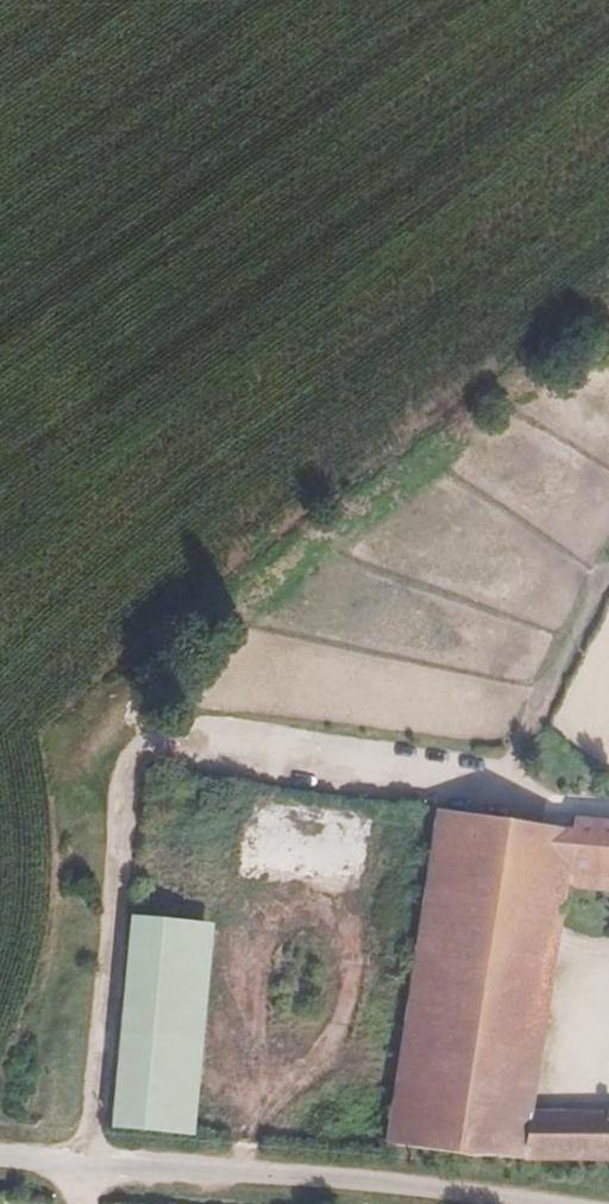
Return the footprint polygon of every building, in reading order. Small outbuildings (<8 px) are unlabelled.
[(519,823),(465,819),(435,816),(385,1149),(518,1159),(522,1119),(563,886),(567,828),(519,823)] [(567,828),(563,886),(608,891),(608,821),(569,818),(567,828)] [(130,919),(110,1130),(171,1136),(192,927),(130,919)] [(522,1119),(518,1159),(608,1165),(608,1121),(522,1119)]
